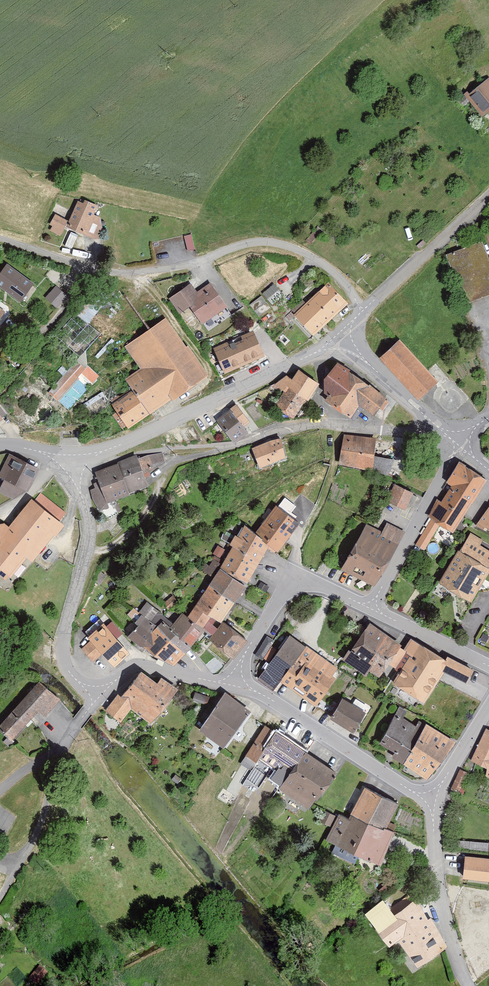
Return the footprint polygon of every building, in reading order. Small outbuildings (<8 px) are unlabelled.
[(488,73),(465,96),(484,116),(488,111),(488,74),(488,73)] [(99,206),(83,198),(69,219),(56,212),(48,228),(62,236),(67,227),(100,242),(101,236),(92,232),(96,223),(103,226),(103,217),(96,213),(99,206)] [(450,253),(468,303),(488,296),(488,252),(485,240),(450,253)] [(0,275),(0,284),(9,292),(21,301),(32,284),(8,264),(0,275)] [(180,315),(194,305),(203,319),(225,304),(211,282),(199,290),(193,281),(168,297),(180,315)] [(271,302),(284,293),(276,282),(263,291),(271,302)] [(347,305),(327,284),(295,314),(316,335),(347,305)] [(65,289),(52,299),(65,315),(78,304),(65,289)] [(11,307),(0,300),(0,323),(11,307)] [(206,374),(168,319),(126,347),(140,368),(125,378),(135,392),(117,404),(131,424),(206,374)] [(227,352),(238,376),(281,356),(270,333),(227,352)] [(403,338),(382,358),(421,401),(443,381),(403,338)] [(392,402),(340,365),(326,382),(326,402),(354,419),(363,405),(379,418),(392,402)] [(72,367),(50,392),(58,400),(81,375),(72,367)] [(323,384),(302,369),(295,379),(290,375),(274,386),(285,393),(277,405),(298,418),(310,399),(312,400),(323,384)] [(250,422),(237,405),(216,420),(233,441),(247,432),(243,427),(250,422)] [(379,437),(347,434),(342,464),(394,473),(394,458),(377,455),(379,437)] [(284,439),(255,448),(261,467),(290,457),(284,439)] [(140,454),(97,471),(103,485),(92,489),(96,501),(102,510),(112,506),(110,502),(133,494),(132,491),(151,484),(144,467),(154,464),(166,460),(163,452),(150,455),(141,458),(140,454)] [(10,453),(0,474),(0,477),(6,480),(0,492),(0,494),(15,499),(29,491),(39,466),(10,453)] [(487,482),(461,466),(451,482),(455,484),(445,501),(438,497),(426,517),(430,519),(415,544),(426,551),(442,525),(456,533),(487,482)] [(398,484),(390,499),(406,508),(415,493),(398,484)] [(43,492),(37,499),(35,498),(12,527),(7,523),(2,523),(0,526),(0,538),(2,539),(0,543),(0,566),(14,578),(30,557),(35,562),(57,534),(59,536),(67,524),(63,521),(69,514),(43,492)] [(279,553),(301,522),(280,504),(259,531),(247,523),(191,617),(185,612),(177,623),(149,601),(141,612),(136,607),(129,614),(140,625),(131,635),(175,666),(206,636),(234,659),(249,642),(224,623),(270,547),(279,553)] [(370,524),(345,570),(374,585),(404,531),(383,520),(378,528),(370,524)] [(473,601),(488,574),(488,565),(461,549),(442,583),(473,601)] [(131,649),(108,620),(78,646),(92,663),(106,652),(115,662),(131,649)] [(449,659),(413,638),(407,648),(403,646),(404,644),(371,623),(345,658),(383,681),(392,664),(404,671),(395,684),(428,704),(441,682),(452,687),(457,677),(470,684),(477,669),(451,655),(449,659)] [(340,665),(292,633),(258,679),(275,691),(282,681),(318,707),(337,679),(334,677),(340,665)] [(277,641),(267,636),(255,655),(264,660),(277,641)] [(160,685),(145,673),(125,696),(120,692),(108,709),(123,722),(135,709),(154,723),(181,689),(167,677),(160,685)] [(0,726),(0,729),(15,741),(41,712),(47,717),(63,699),(42,680),(0,726)] [(252,710),(227,692),(201,729),(227,747),(252,710)] [(343,697),(331,718),(355,732),(368,710),(343,697)] [(410,710),(401,705),(382,743),(398,752),(396,756),(430,777),(458,742),(422,719),(419,725),(405,717),(410,710)] [(238,793),(249,801),(273,766),(281,770),(275,779),(283,785),(281,788),(313,808),(339,774),(272,728),(280,716),(267,709),(260,722),(267,726),(242,763),(253,770),(238,793)] [(476,762),(488,767),(488,730),(476,762)] [(470,772),(462,769),(453,789),(460,792),(470,772)] [(390,822),(399,802),(357,784),(348,804),(356,807),(351,818),(341,814),(329,841),(383,864),(399,826),(390,822)] [(337,815),(326,810),(320,821),(332,826),(337,815)] [(467,856),(466,877),(488,880),(488,859),(467,856)] [(422,970),(454,947),(418,899),(396,916),(385,901),(367,914),(390,946),(400,939),(422,970)] [(49,973),(41,967),(31,980),(40,985),(49,973)]
